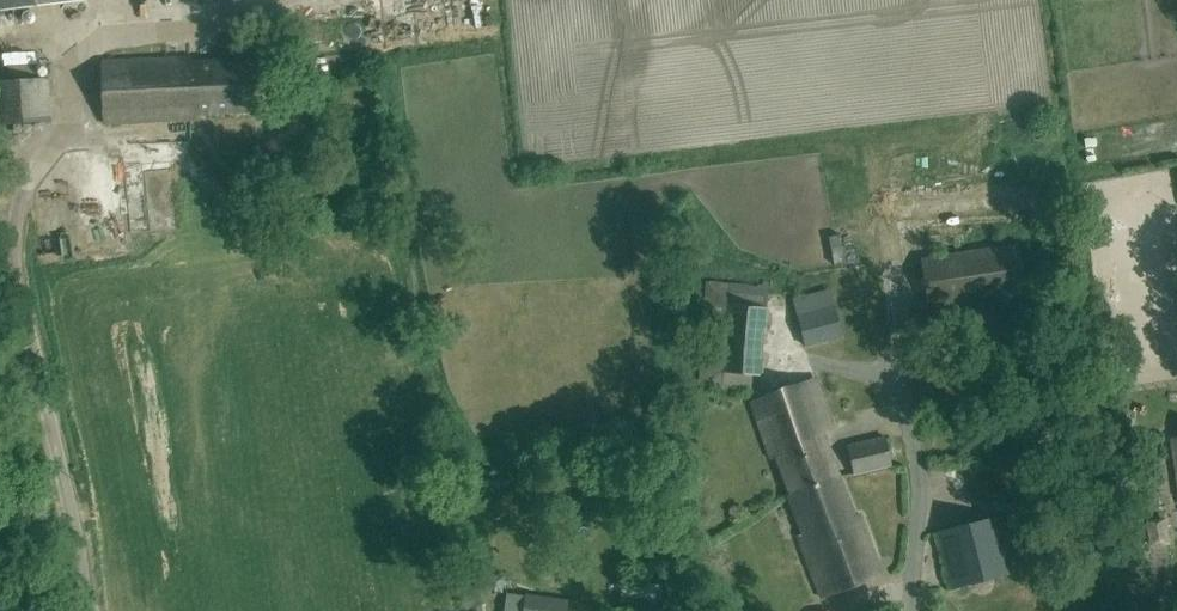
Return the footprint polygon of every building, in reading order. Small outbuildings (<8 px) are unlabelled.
[(88,0),(0,0),(0,11),(88,0)] [(193,120),(190,62),(190,57),(101,61),(104,124),(193,120)] [(190,62),(193,120),(200,119),(200,113),(252,111),(250,60),(190,62)] [(50,122),(48,79),(0,81),(0,125),(50,122)] [(108,204),(87,209),(90,220),(110,216),(108,204)] [(928,307),(1010,295),(1023,293),(1015,244),(921,259),(928,307)] [(761,375),(768,287),(707,282),(699,387),(751,391),(752,374),(761,375)] [(830,291),(793,300),(805,346),(842,336),(830,291)] [(838,477),(840,477),(823,431),(833,428),(814,378),(752,401),(772,458),(777,456),(791,494),(788,495),(788,496),(838,477)] [(854,474),(891,465),(885,437),(847,446),(854,474)] [(838,477),(788,496),(803,533),(798,535),(822,597),(882,574),(860,514),(855,516),(840,477),(838,477)] [(995,578),(995,577),(1014,572),(1000,516),(935,534),(949,589),(969,584),(969,585),(995,578)] [(630,577),(629,595),(659,597),(660,579),(630,577)] [(504,610),(519,610),(521,594),(507,592),(504,610)] [(519,610),(566,610),(567,601),(521,594),(519,610)]
